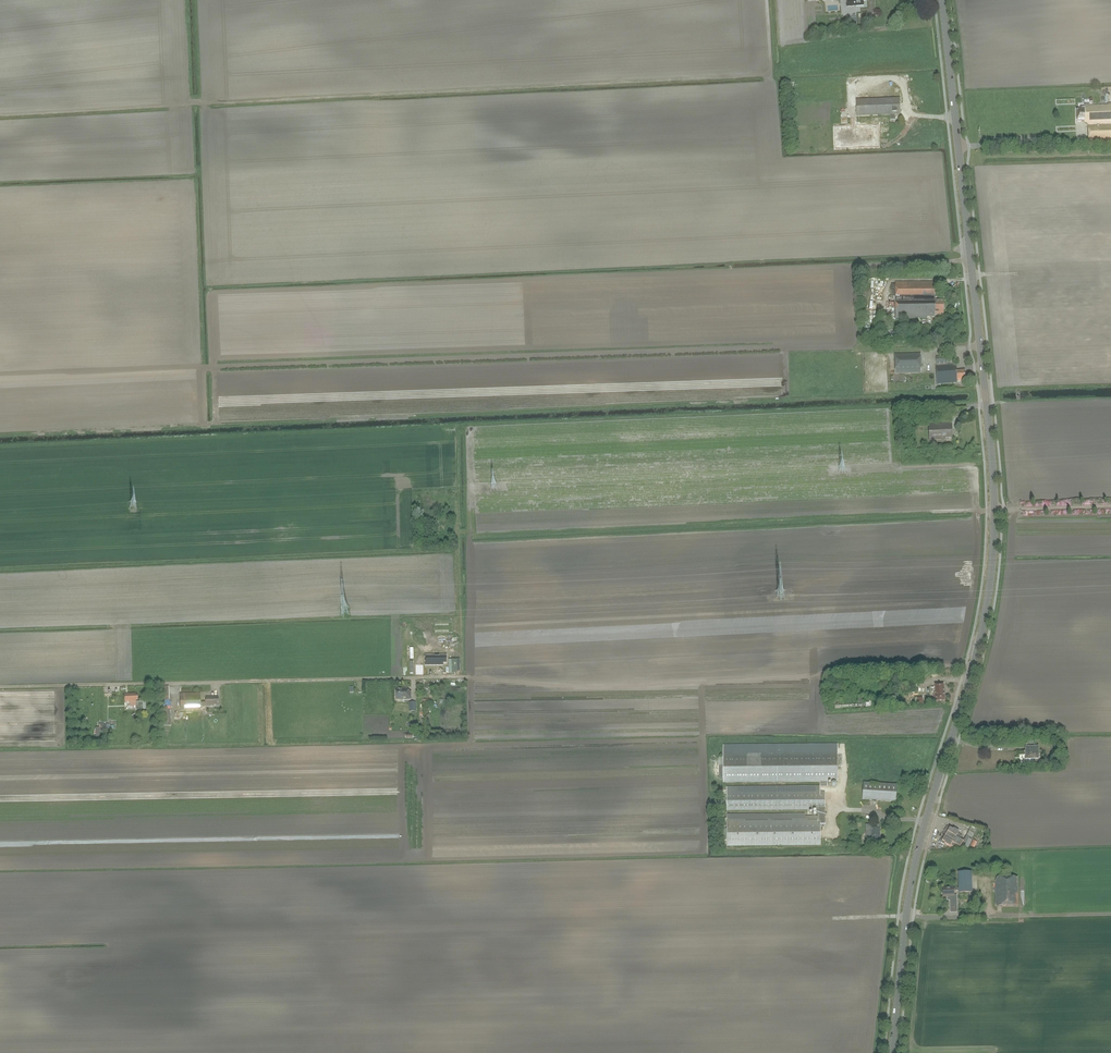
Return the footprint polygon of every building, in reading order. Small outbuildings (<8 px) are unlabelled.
[(900,98),(856,100),(857,117),(901,115),(900,98)] [(1110,144),(1110,105),(1090,106),(1090,107),(1084,107),(1080,107),(1080,110),(1077,110),(1077,122),(1084,122),(1084,123),(1088,124),(1089,145),(1110,144)] [(943,311),(944,311),(943,304),(943,300),(935,300),(935,282),(895,282),(895,285),(891,285),(891,297),(896,297),(896,319),(927,318),(927,317),(935,317),(935,315),(943,315),(943,311)] [(920,354),(895,354),(895,373),(921,373),(920,354)] [(936,357),(936,365),(947,364),(947,356),(936,357)] [(961,380),(965,379),(965,371),(956,371),(956,365),(936,366),(937,384),(957,383),(957,381),(961,381),(961,380)] [(929,424),(930,441),(952,439),(951,423),(929,424)] [(425,657),(425,666),(439,666),(439,664),(443,664),(443,657),(425,657)] [(933,701),(945,701),(944,684),(935,684),(936,693),(934,693),(934,695),(933,695),(933,701)] [(169,687),(162,687),(163,727),(171,726),(170,702),(169,702),(169,687)] [(400,690),(396,690),(396,700),(412,700),(411,692),(408,692),(408,689),(400,689),(400,690)] [(214,707),(214,705),(218,705),(217,697),(205,697),(205,701),(200,701),(200,693),(180,694),(180,711),(201,710),(200,707),(214,707)] [(138,695),(136,695),(136,694),(124,694),(125,702),(136,701),(136,700),(138,700),(138,695)] [(138,701),(138,705),(136,705),(136,709),(146,709),(145,701),(138,701)] [(719,757),(719,779),(723,779),(723,782),(820,781),(820,786),(820,787),(827,787),(827,781),(829,781),(834,781),(838,781),(837,744),(723,745),(723,755),(723,757),(719,757)] [(1033,759),(1038,759),(1038,747),(1025,747),(1025,759),(1025,763),(1033,763),(1033,759)] [(897,785),(864,782),(862,800),(896,802),(897,785)] [(727,793),(727,810),(818,810),(818,816),(818,821),(820,821),(820,824),(825,824),(825,792),(821,792),(820,792),(820,787),(820,786),(727,787),(727,793)] [(728,822),(728,846),(821,845),(820,824),(820,821),(818,821),(818,816),(805,816),(805,814),(728,814),(728,822)] [(866,842),(880,842),(880,828),(879,828),(879,825),(866,825),(866,842)] [(950,828),(941,843),(945,845),(945,844),(950,847),(951,845),(955,848),(956,846),(957,846),(958,845),(960,847),(964,841),(963,841),(961,839),(962,838),(961,837),(962,836),(958,833),(959,832),(954,829),(953,830),(950,828)] [(967,835),(963,841),(964,841),(967,843),(965,846),(968,848),(972,840),(969,838),(970,837),(967,835)] [(959,893),(972,892),(971,872),(958,872),(959,888),(954,888),(943,888),(943,896),(948,896),(954,896),(954,891),(959,891),(959,893)] [(997,906),(1018,906),(1018,877),(998,877),(995,882),(996,905),(997,906)]
